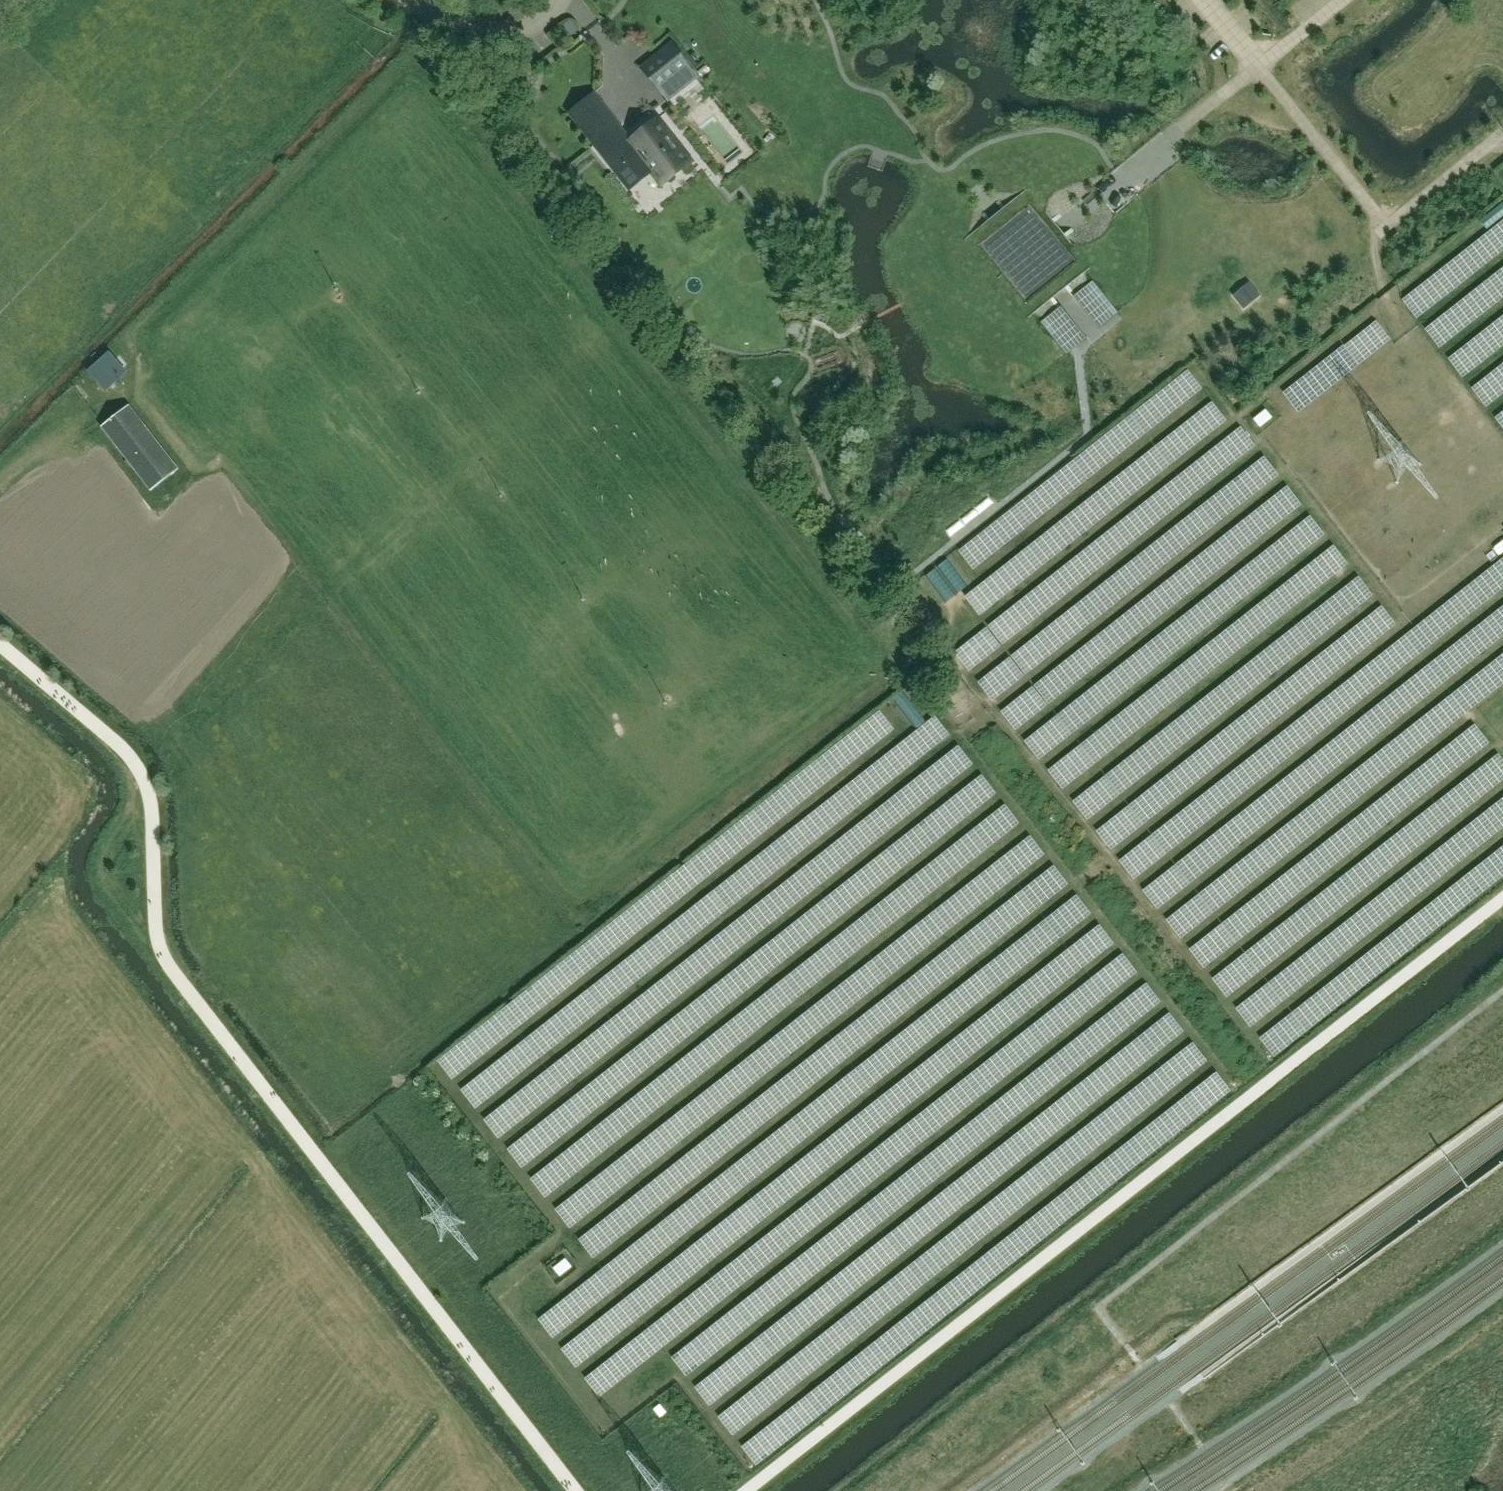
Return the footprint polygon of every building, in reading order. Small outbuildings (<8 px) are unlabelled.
[(696,79),(670,46),(642,68),(668,101),(696,79)] [(622,163),(635,152),(662,186),(691,162),(658,119),(629,142),(618,127),(603,139),(622,163)] [(1042,208),(1029,192),(1024,196),(967,242),(1029,319),(1091,269),(1042,208)] [(814,311),(811,318),(818,322),(822,314),(814,311)] [(126,372),(118,363),(109,353),(88,371),(105,390),(126,372)] [(129,405),(125,408),(101,427),(150,491),(179,469),(129,405)]
